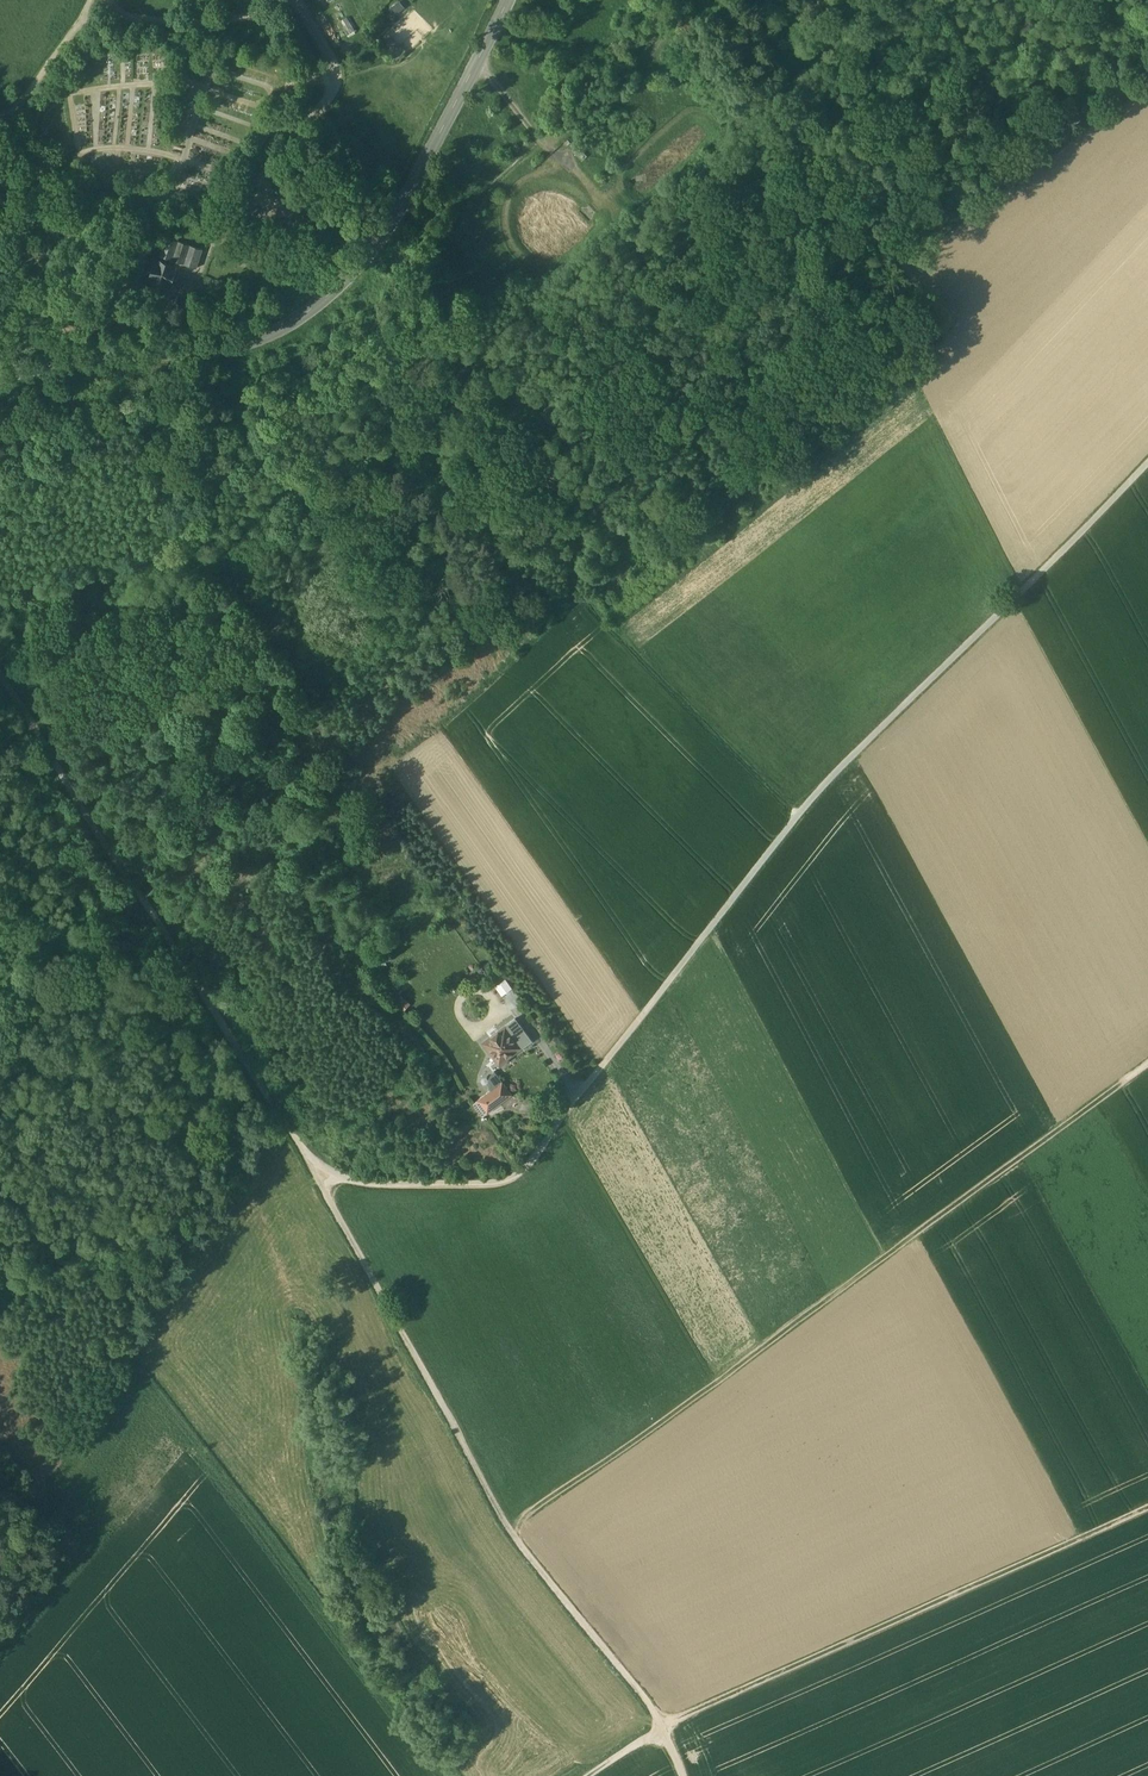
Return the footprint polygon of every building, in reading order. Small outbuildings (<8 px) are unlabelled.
[(390,8),(397,17),(406,9),(399,0),(390,8)] [(387,34),(379,42),(398,59),(406,50),(387,34)] [(587,155),(579,147),(574,152),(582,160),(587,155)] [(203,247),(166,235),(160,253),(174,258),(197,265),(203,247)] [(174,258),(161,253),(160,256),(156,255),(154,260),(151,258),(146,272),(150,273),(148,278),(153,279),(151,283),(165,287),(166,284),(171,285),(172,281),(176,282),(180,268),(177,267),(178,262),(173,261),(174,258)] [(496,984),(502,993),(513,986),(507,977),(496,984)] [(404,1009),(412,1001),(403,992),(395,1001),(404,1009)] [(506,1027),(523,1048),(532,1041),(516,1020),(506,1027)] [(523,1048),(506,1027),(499,1032),(497,1029),(490,1034),(492,1037),(485,1043),(503,1066),(510,1061),(509,1059),(523,1048)] [(512,1094),(503,1083),(480,1100),(489,1111),(512,1094)]
